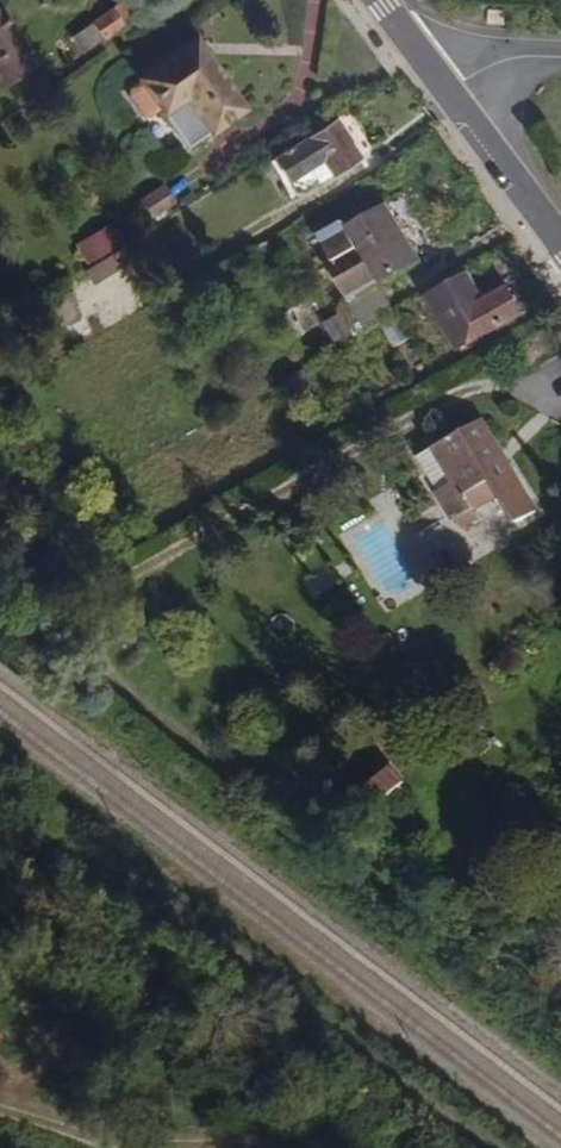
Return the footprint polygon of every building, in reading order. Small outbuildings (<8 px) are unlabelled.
[(118,4),(72,38),(85,55),(131,21),(118,4)] [(0,10),(0,90),(42,60),(4,7),(0,10)] [(510,12),(493,11),(491,28),(509,29),(510,12)] [(253,110),(216,55),(208,42),(202,33),(139,76),(142,80),(162,109),(167,116),(189,101),(214,136),(234,122),(253,110)] [(162,109),(142,80),(130,88),(131,96),(145,116),(153,116),(162,109)] [(332,180),(364,160),(338,120),(271,163),(287,188),(323,165),(332,180)] [(331,280),(346,306),(420,265),(384,201),(310,242),(323,264),(353,247),(362,263),(331,280)] [(94,283),(134,261),(112,222),(72,245),(94,283)] [(465,270),(422,295),(455,352),(525,311),(507,280),(480,296),(465,270)] [(510,525),(536,510),(501,449),(481,415),(411,455),(418,468),(448,519),(467,508),(458,494),(484,480),(510,525)]
